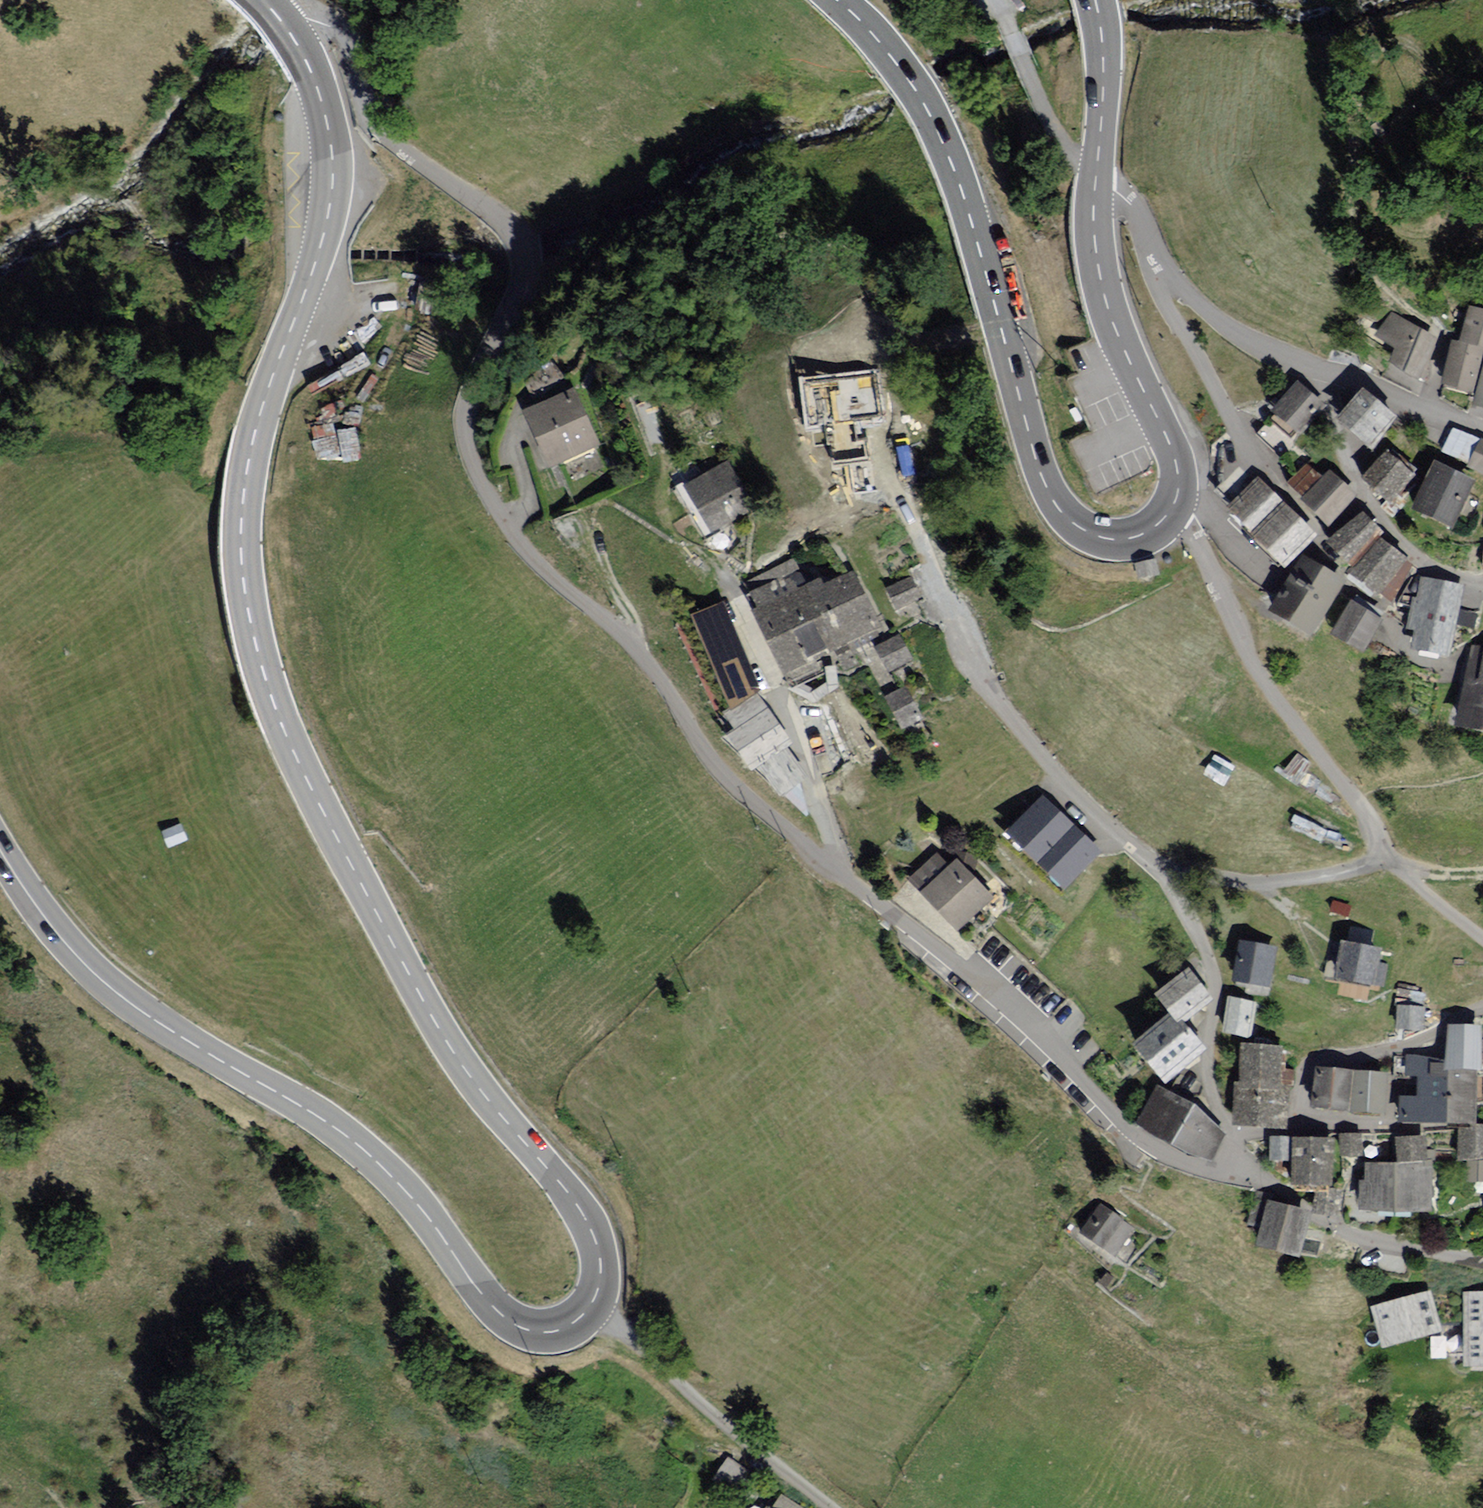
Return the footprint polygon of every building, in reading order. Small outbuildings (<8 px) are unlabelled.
[(1458,311),(1447,345),(1482,357),(1482,353),(1482,319),(1458,311)] [(1388,317),(1368,338),(1383,352),(1374,368),(1403,383),(1426,344),(1388,317)] [(1470,358),(1440,347),(1426,385),(1456,396),(1470,358)] [(1476,363),(1461,410),(1482,417),(1482,366),(1476,363)] [(1314,406),(1288,384),(1259,417),(1285,439),(1314,406)] [(1381,421),(1347,393),(1320,425),(1354,454),(1381,421)] [(598,448),(575,394),(513,420),(535,474),(598,448)] [(1268,425),(1257,437),(1280,457),(1291,446),(1268,425)] [(1470,442),(1448,431),(1436,455),(1458,466),(1470,442)] [(1474,444),(1459,470),(1482,483),(1482,448),(1474,444)] [(1407,476),(1380,450),(1350,482),(1377,508),(1407,476)] [(747,515),(722,466),(673,491),(698,540),(747,515)] [(1464,489),(1422,468),(1400,511),(1442,532),(1464,489)] [(1307,528),(1342,500),(1319,473),(1285,501),(1307,528)] [(1301,540),(1247,479),(1209,512),(1264,573),(1301,540)] [(1371,537),(1351,516),(1310,544),(1333,572),(1330,573),(1362,601),(1395,567),(1366,541),(1371,537)] [(1334,590),(1295,559),(1257,606),(1297,637),(1334,590)] [(851,573),(746,611),(769,677),(796,667),(793,660),(873,631),(851,573)] [(891,589),(899,604),(916,596),(909,581),(891,589)] [(1450,592),(1404,582),(1389,654),(1435,663),(1450,592)] [(1368,622),(1342,603),(1314,640),(1340,660),(1368,622)] [(863,648),(875,676),(907,663),(895,634),(863,648)] [(1459,652),(1441,726),(1482,736),(1482,657),(1459,652)] [(886,695),(903,722),(921,712),(905,684),(886,695)] [(785,743),(756,701),(733,718),(741,730),(731,737),(776,782),(791,770),(776,749),(785,743)] [(1089,858),(1030,799),(988,841),(1046,900),(1089,858)] [(167,833),(171,846),(189,840),(184,826),(167,833)] [(932,858),(894,885),(935,936),(980,901),(950,862),(940,869),(932,858)] [(1264,949),(1225,944),(1220,983),(1259,989),(1264,949)] [(1363,952),(1324,944),(1316,983),(1355,991),(1363,952)] [(1177,973),(1135,997),(1153,1028),(1195,1004),(1177,973)] [(1249,1006),(1218,1000),(1210,1035),(1242,1041),(1249,1006)] [(1400,1007),(1398,1025),(1420,1027),(1422,1009),(1400,1007)] [(1477,1014),(1473,1074),(1482,1074),(1482,1014),(1477,1014)] [(1148,1025),(1117,1048),(1145,1086),(1176,1063),(1148,1025)] [(1462,1033),(1429,1031),(1427,1071),(1459,1073),(1462,1033)] [(1271,1051),(1225,1048),(1222,1093),(1268,1096),(1271,1051)] [(1396,1101),(1381,1100),(1380,1126),(1418,1129),(1423,1060),(1399,1058),(1396,1101)] [(1372,1077),(1299,1070),(1295,1109),(1367,1117),(1372,1077)] [(1173,1092),(1186,1097),(1192,1079),(1181,1075),(1172,1090),(1173,1092)] [(1458,1076),(1429,1075),(1426,1126),(1456,1127),(1458,1076)] [(1207,1139),(1144,1093),(1119,1127),(1147,1152),(1193,1163),(1207,1139)] [(1442,1128),(1441,1158),(1482,1161),(1482,1131),(1442,1128)] [(1346,1138),(1328,1137),(1327,1159),(1344,1160),(1346,1138)] [(1316,1143),(1256,1140),(1255,1169),(1269,1170),(1267,1189),(1312,1192),(1316,1143)] [(1406,1141),(1379,1140),(1378,1165),(1406,1166),(1406,1141)] [(1475,1164),(1453,1163),(1452,1183),(1474,1184),(1475,1164)] [(1413,1169),(1347,1167),(1346,1212),(1412,1214),(1413,1169)] [(1336,1213),(1339,1193),(1318,1190),(1315,1210),(1336,1213)] [(1066,1234),(1096,1263),(1124,1233),(1094,1205),(1066,1234)] [(1288,1221),(1249,1205),(1231,1249),(1271,1264),(1288,1221)] [(1373,1296),(1379,1339),(1439,1331),(1433,1287),(1373,1296)] [(1482,1361),(1482,1287),(1463,1288),(1464,1361),(1482,1361)] [(728,1462),(717,1477),(734,1489),(744,1473),(728,1462)]
